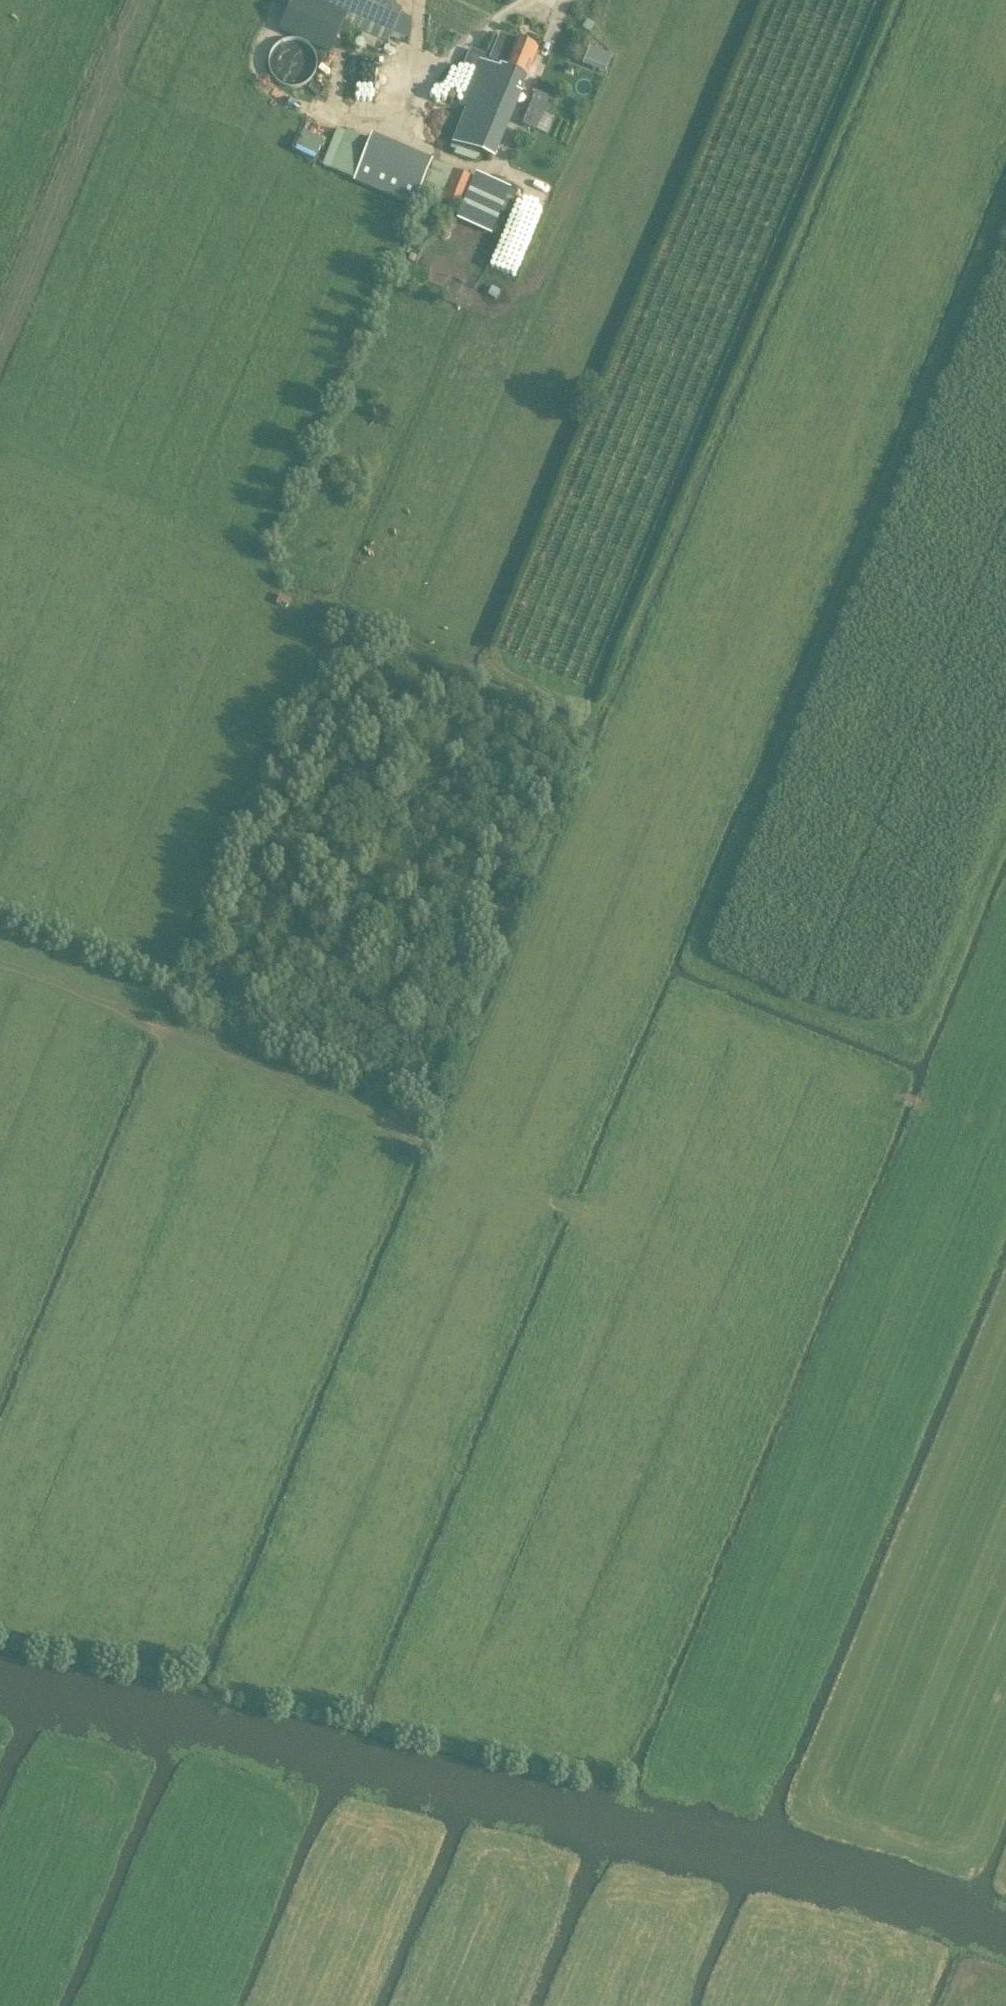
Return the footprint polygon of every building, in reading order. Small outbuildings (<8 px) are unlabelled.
[(281,32),(329,51),(346,13),(315,0),(295,0),(281,32)] [(346,13),(341,24),(361,32),(382,42),(387,44),(392,33),(399,15),(400,12),(393,9),(397,0),(315,0),(346,13)] [(399,15),(392,33),(410,41),(411,20),(399,15)] [(361,32),(356,43),(378,52),(382,42),(361,32)] [(483,116),(488,102),(511,111),(518,94),(519,94),(537,50),(500,35),(490,58),(470,50),(463,66),(474,71),(459,108),(465,110),(451,142),(491,159),(493,153),(495,154),(506,126),(483,116)] [(606,74),(614,54),(591,46),(584,65),(606,74)] [(535,93),(522,124),(536,130),(547,134),(553,118),(543,113),(548,99),(535,93)] [(298,151),(316,159),(324,140),(306,132),(298,151)] [(353,183),(413,208),(431,164),(371,140),(353,183)] [(435,164),(423,195),(441,202),(462,210),(458,220),(471,226),(492,235),(500,213),(509,190),(510,189),(490,181),(475,180),(444,167),(435,164)] [(509,190),(500,213),(508,216),(517,193),(509,190)]
